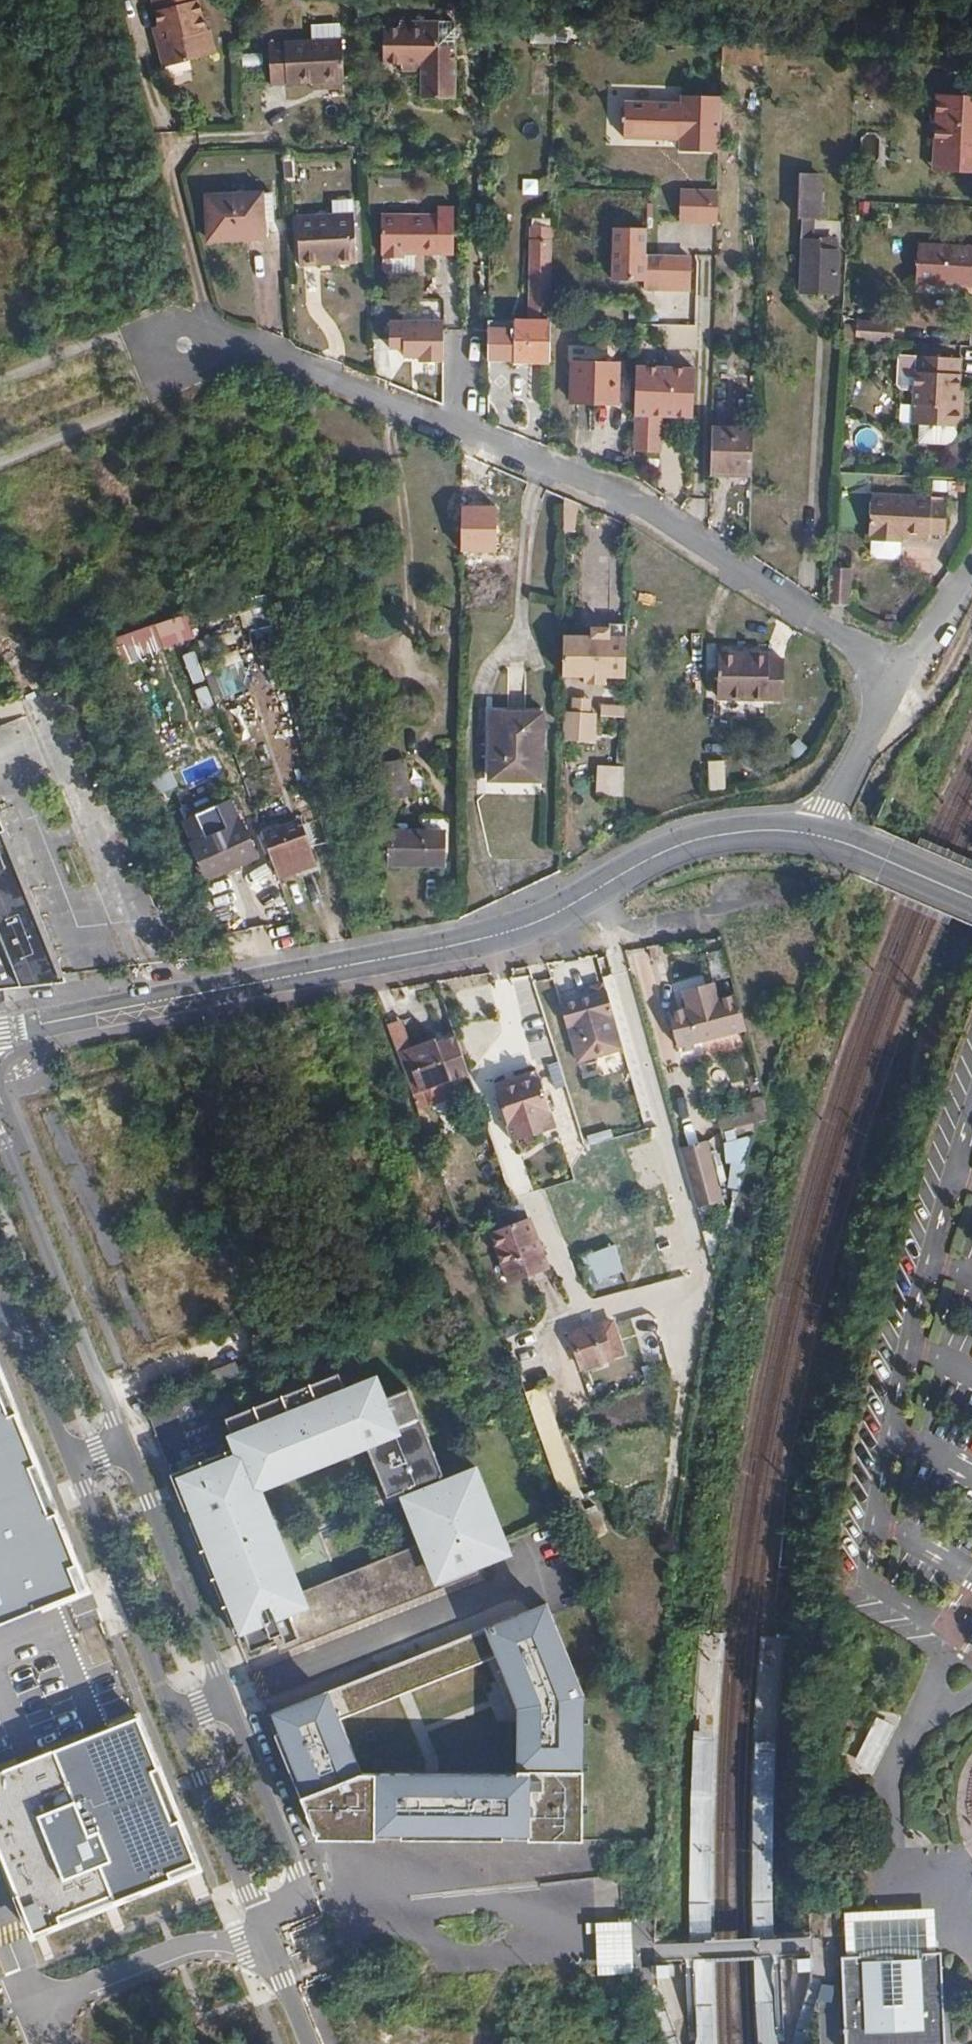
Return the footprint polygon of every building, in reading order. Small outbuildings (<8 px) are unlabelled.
[(157,26),(161,42),(155,43),(161,66),(206,56),(201,31),(205,30),(198,0),(151,0),(157,26)] [(161,42),(157,26),(151,27),(155,43),(161,42)] [(437,28),(381,26),(380,55),(424,56),(424,96),(455,98),(455,47),(437,47),(437,28)] [(208,30),(205,30),(201,31),(206,56),(213,54),(208,30)] [(340,38),(266,42),(269,85),(342,81),(340,38)] [(932,149),(945,150),(944,173),(971,174),(971,98),(934,96),(932,149)] [(680,97),(680,106),(623,104),(622,140),(679,141),(679,153),(718,154),(719,98),(680,97)] [(945,150),(932,149),(931,173),(944,173),(945,150)] [(814,220),(816,176),(794,175),(793,217),(797,218),(796,239),(798,241),(795,294),(830,295),(832,253),(812,252),(813,241),(808,241),(809,220),(814,220)] [(681,222),(721,224),(724,188),(683,186),(681,222)] [(258,193),(204,195),(206,238),(260,236),(258,193)] [(330,201),(330,214),(331,221),(352,220),(351,200),(330,201)] [(436,211),(380,211),(379,252),(382,251),(382,256),(402,256),(402,251),(453,252),(452,204),(436,203),(436,211)] [(331,221),(330,214),(296,216),(298,265),(318,264),(317,258),(330,258),(331,263),(354,262),(352,220),(331,221)] [(812,252),(832,253),(832,241),(813,241),(812,252)] [(915,246),(913,285),(971,288),(971,249),(915,246)] [(652,283),(690,284),(689,260),(653,259),(652,283)] [(715,261),(689,260),(690,284),(714,285),(715,261)] [(548,363),(549,268),(527,269),(527,322),(489,322),(488,362),(548,363)] [(689,293),(690,284),(652,283),(652,292),(689,293)] [(390,317),(389,354),(450,356),(451,318),(390,317)] [(859,345),(884,346),(885,326),(859,325),(859,345)] [(899,392),(911,393),(913,359),(896,358),(895,388),(899,392)] [(956,406),(957,392),(958,360),(913,359),(911,393),(910,406),(917,408),(917,427),(917,442),(937,445),(942,445),(946,444),(954,440),(954,429),(961,428),(962,407),(956,406)] [(618,400),(619,365),(572,364),(572,399),(618,400)] [(693,367),(634,366),(633,425),(653,426),(654,416),(692,417),(693,367)] [(653,426),(633,425),(632,452),(652,452),(653,426)] [(751,483),(752,436),(711,436),(711,482),(751,483)] [(890,538),(900,539),(926,540),(927,537),(944,536),(945,505),(928,505),(928,500),(868,497),(866,537),(871,537),(870,543),(890,545),(890,538)] [(829,577),(848,580),(849,570),(830,569),(829,577)] [(847,606),(848,580),(829,577),(827,605),(847,606)] [(244,600),(251,629),(274,624),(268,595),(244,600)] [(190,634),(183,616),(155,625),(162,646),(190,634)] [(591,630),(591,638),(612,639),(612,650),(625,650),(626,631),(591,630)] [(591,638),(563,637),(561,677),(583,677),(582,684),(605,685),(605,678),(624,679),(625,650),(612,650),(612,639),(591,638)] [(750,649),(747,649),(746,680),(783,682),(785,650),(769,649),(769,643),(750,642),(750,649)] [(746,680),(747,649),(719,648),(717,686),(746,687),(746,680)] [(184,654),(195,683),(208,678),(197,649),(184,654)] [(783,682),(746,680),(746,687),(783,689),(783,682)] [(198,688),(203,708),(215,706),(211,685),(198,688)] [(582,700),(569,699),(567,738),(580,740),(582,700)] [(603,714),(627,716),(628,705),(604,703),(603,714)] [(539,779),(539,714),(489,715),(489,780),(539,779)] [(726,789),(727,760),(710,759),(709,788),(726,789)] [(404,761),(370,766),(374,799),(408,796),(404,761)] [(162,793),(180,785),(171,766),(154,774),(162,793)] [(65,980),(12,845),(0,816),(0,988),(65,980)] [(239,823),(191,848),(206,883),(255,858),(239,823)] [(261,836),(275,877),(310,864),(297,824),(261,836)] [(441,833),(388,831),(388,864),(439,864),(441,833)] [(675,1047),(743,1029),(734,995),(716,1000),(711,983),(681,991),(686,1008),(666,1013),(675,1047)] [(620,1045),(603,987),(556,1001),(563,1024),(565,1023),(574,1058),(620,1045)] [(397,1050),(413,1045),(403,1018),(387,1023),(397,1050)] [(433,1040),(395,1054),(410,1096),(448,1081),(433,1040)] [(491,1081),(495,1091),(536,1077),(533,1068),(491,1081)] [(495,1091),(510,1141),(552,1127),(536,1077),(495,1091)] [(705,1141),(676,1149),(692,1207),(721,1199),(705,1141)] [(518,1217),(511,1200),(491,1207),(497,1226),(489,1231),(508,1280),(546,1265),(525,1214),(518,1217)] [(582,1255),(592,1282),(626,1270),(617,1243),(582,1255)] [(610,1320),(601,1324),(604,1332),(613,1328),(610,1320)] [(604,1332),(601,1324),(568,1336),(581,1371),(613,1358),(604,1332)] [(604,1332),(613,1358),(623,1355),(613,1328),(604,1332)] [(190,1523),(235,1635),(243,1632),(250,1651),(283,1638),(285,1644),(508,1554),(476,1469),(440,1476),(408,1390),(380,1396),(373,1378),(344,1390),(338,1374),(225,1419),(234,1450),(170,1475),(185,1511),(193,1508),(198,1520),(190,1523)] [(83,1595),(0,1391),(0,1629),(83,1595)] [(546,1603),(268,1716),(317,1839),(582,1841),(583,1696),(546,1603)] [(0,1767),(0,1846),(36,1943),(206,1880),(145,1714),(0,1767)] [(894,1727),(875,1717),(853,1762),(872,1771),(894,1727)] [(692,1731),(689,1920),(690,1962),(691,1975),(694,1975),(696,2036),(694,2043),(716,2043),(714,1987),(713,1936),(713,1893),(716,1779),(718,1731),(692,1731)] [(755,1742),(751,1829),(751,1889),(753,1972),(758,2043),(776,2043),(775,2043),(771,1970),(775,1970),(775,1959),(774,1916),(777,1744),(755,1742)] [(846,1913),(848,1956),(856,1956),(856,1962),(866,1962),(890,1961),(913,1960),(917,1960),(924,1960),(923,1953),(932,1953),(930,1909),(847,1912),(846,1913)] [(627,1921),(595,1923),(596,1976),(618,1975),(632,1974),(630,1921),(627,1921)] [(924,1960),(917,1960),(913,1960),(890,1961),(866,1962),(856,1962),(856,1956),(848,1956),(839,1957),(840,1985),(849,1985),(851,2032),(843,2032),(843,2043),(943,2043),(942,2023),(935,2023),(935,2012),(933,1982),(940,1981),(940,1959),(939,1953),(932,1953),(923,1953),(924,1960)] [(808,1958),(795,1958),(795,1965),(796,1972),(809,1971),(809,1965),(808,1958)] [(667,1963),(654,1964),(654,1970),(654,1977),(667,1977),(667,1969),(667,1963)]
